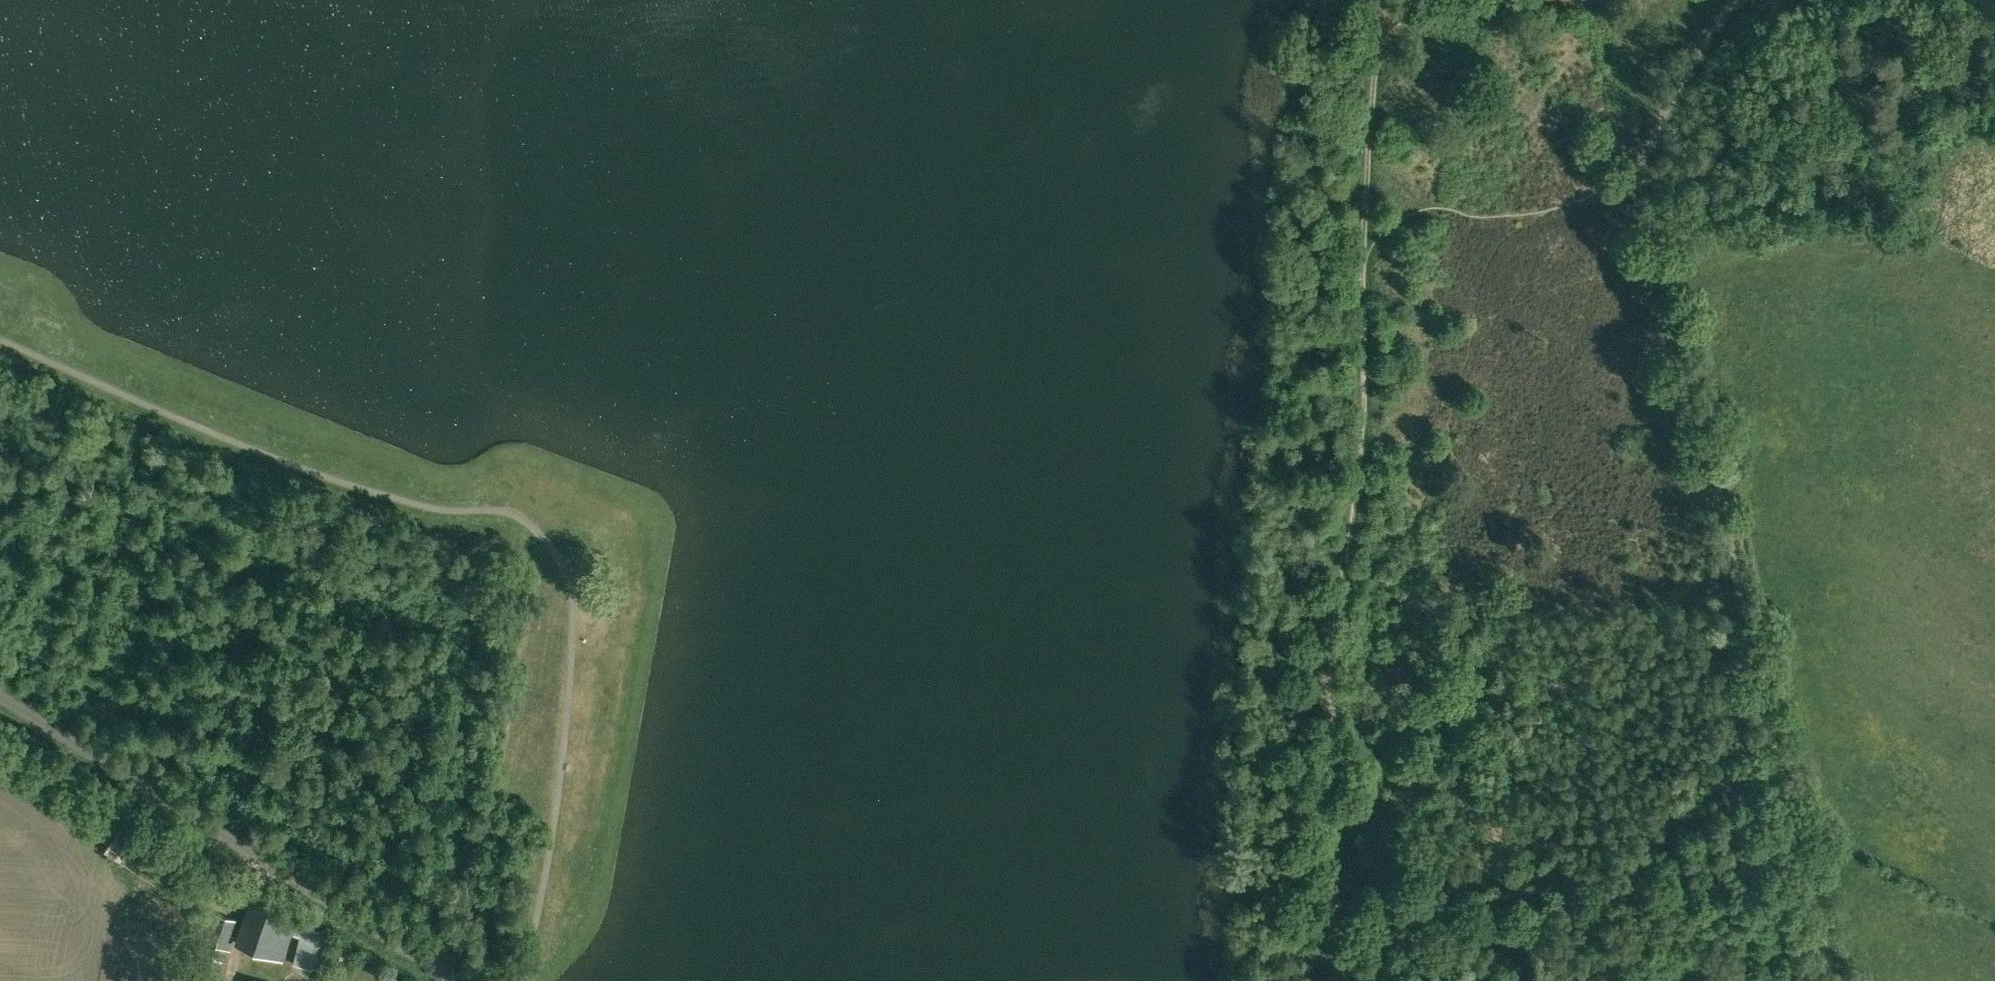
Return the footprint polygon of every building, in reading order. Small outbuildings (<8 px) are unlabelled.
[(172,896),(193,866),(123,821),(104,852),(172,896)] [(297,914),(263,902),(247,948),(281,960),(297,914)] [(210,911),(191,980),(220,980),(237,920),(210,911)] [(304,925),(300,937),(293,964),(316,970),(325,930),(304,925)]
